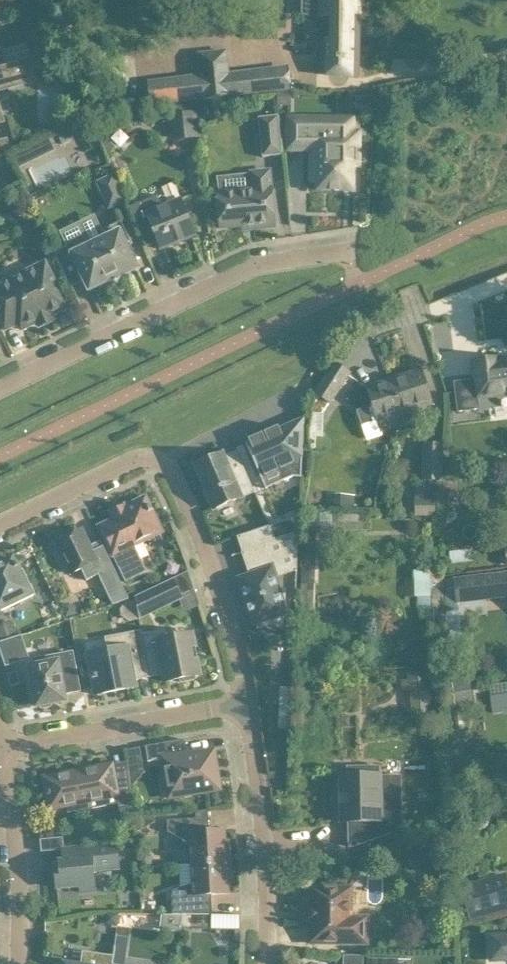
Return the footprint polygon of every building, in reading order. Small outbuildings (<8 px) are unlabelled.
[(17,5),(16,0),(0,0),(0,9),(17,5)] [(318,74),(359,75),(360,0),(319,0),(319,13),(318,74)] [(7,64),(31,58),(27,43),(3,50),(7,64)] [(227,50),(198,53),(200,75),(149,80),(151,104),(293,90),(290,67),(230,72),(227,50)] [(13,86),(7,64),(0,66),(0,90),(13,86)] [(279,115),(259,117),(263,157),(283,155),(279,115)] [(176,139),(196,136),(194,116),(174,118),(176,139)] [(303,150),(311,150),(310,163),(310,181),(318,182),(318,190),(353,190),(353,166),(359,166),(359,136),(353,136),(353,126),(336,126),(336,121),(312,121),(312,126),(307,125),(307,117),(288,117),(287,146),(303,146),(303,150)] [(12,152),(8,138),(0,140),(0,157),(12,152)] [(30,161),(24,147),(10,154),(16,167),(30,161)] [(276,227),(270,171),(251,173),(253,190),(217,194),(221,228),(257,225),(257,229),(276,227)] [(114,173),(97,181),(109,208),(127,199),(114,173)] [(196,235),(181,199),(163,206),(158,195),(130,207),(139,230),(151,225),(161,249),(196,235)] [(85,239),(54,253),(70,287),(85,280),(90,290),(137,267),(127,246),(132,244),(121,221),(101,231),(105,239),(89,246),(85,239)] [(25,273),(0,284),(0,316),(6,329),(19,323),(22,329),(38,322),(40,326),(53,319),(51,315),(67,308),(45,263),(25,273)] [(454,384),(458,412),(480,409),(478,397),(506,393),(506,360),(499,361),(498,358),(474,361),(476,382),(454,384)] [(308,404),(307,413),(322,413),(330,402),(331,402),(350,373),(335,363),(316,393),(308,404)] [(389,380),(400,414),(432,404),(421,369),(402,375),(389,380)] [(378,421),(362,426),(365,437),(408,423),(405,413),(400,414),(389,380),(367,387),(372,402),(378,421)] [(250,441),(246,443),(261,476),(264,474),(265,476),(279,470),(279,469),(284,481),(293,477),(302,477),(305,417),(280,428),(279,426),(265,432),(266,434),(264,435),(263,433),(249,439),(250,441)] [(442,480),(443,445),(424,444),(423,480),(442,480)] [(211,502),(214,509),(254,492),(246,471),(233,477),(223,453),(215,456),(214,454),(203,459),(204,461),(195,465),(207,491),(204,492),(209,503),(211,502)] [(434,483),(415,483),(415,515),(434,515),(434,483)] [(147,571),(134,545),(162,531),(152,511),(153,510),(151,505),(150,506),(146,498),(126,507),(124,504),(120,506),(122,508),(115,511),(114,509),(110,511),(114,520),(100,527),(126,582),(147,571)] [(270,527),(275,539),(299,531),(300,518),(270,527)] [(239,537),(243,549),(243,551),(242,552),(242,553),(244,553),(251,575),(240,579),(255,623),(269,619),(283,619),(284,591),(279,591),(274,576),(296,569),(296,571),(297,571),(299,533),(274,541),(270,527),(239,537)] [(82,529),(56,542),(72,573),(81,569),(87,580),(114,567),(104,546),(93,551),(82,529)] [(474,549),(450,551),(451,564),(475,561),(474,549)] [(3,610),(1,605),(16,598),(19,602),(36,594),(23,569),(19,571),(18,568),(19,567),(17,563),(16,564),(13,558),(12,559),(7,559),(3,560),(0,562),(0,611),(3,610)] [(412,595),(431,595),(432,569),(413,568),(412,595)] [(458,603),(506,597),(506,570),(455,577),(458,603)] [(136,597),(136,600),(140,618),(182,597),(173,579),(136,597)] [(125,602),(121,609),(122,615),(129,620),(140,618),(136,600),(125,602)] [(165,682),(170,681),(180,679),(181,682),(195,679),(196,676),(201,675),(193,633),(166,639),(164,630),(143,635),(151,676),(151,677),(164,675),(165,682)] [(113,649),(108,650),(88,653),(96,695),(136,687),(135,679),(151,676),(143,635),(142,631),(110,637),(113,649)] [(0,642),(0,649),(6,666),(15,663),(11,651),(25,646),(22,635),(0,642)] [(56,702),(62,700),(62,701),(66,700),(64,693),(80,690),(73,652),(34,660),(35,666),(29,667),(32,680),(30,683),(32,694),(35,696),(37,706),(40,706),(43,708),(50,706),(53,703),(56,702)] [(8,674),(12,686),(20,683),(17,671),(8,674)] [(453,702),(471,701),(470,680),(452,680),(453,702)] [(281,688),(280,712),(290,712),(292,687),(291,687),(291,689),(281,688)] [(490,696),(492,714),(506,712),(506,693),(490,696)] [(163,759),(166,774),(170,799),(178,797),(221,790),(219,778),(214,750),(186,754),(184,739),(146,746),(148,762),(163,759)] [(112,764),(79,771),(44,778),(50,809),(68,806),(70,812),(81,809),(80,803),(117,796),(121,816),(133,813),(129,773),(115,776),(112,764)] [(380,766),(347,766),(347,774),(339,774),(340,822),(348,822),(349,846),(355,846),(403,829),(402,775),(381,776),(381,774),(380,774),(380,766)] [(225,840),(225,830),(209,831),(208,810),(196,811),(197,818),(168,822),(169,834),(187,843),(192,851),(192,864),(226,862),(226,858),(230,855),(230,842),(225,840)] [(42,851),(65,849),(63,837),(41,839),(42,851)] [(117,844),(81,848),(63,849),(64,861),(55,862),(57,888),(81,886),(81,893),(95,891),(93,871),(119,868),(117,844)] [(139,852),(140,865),(154,864),(153,856),(146,851),(139,852)] [(231,868),(226,865),(226,862),(192,864),(194,886),(179,889),(172,891),(173,914),(183,914),(211,915),(213,914),(212,895),(228,894),(228,884),(232,881),(231,868)] [(506,872),(462,885),(468,907),(461,909),(464,919),(469,918),(470,920),(506,910),(506,873),(506,872)] [(311,904),(309,904),(303,904),(303,926),(311,926),(310,943),(367,943),(367,917),(351,917),(352,888),(311,887),(311,904)] [(104,913),(104,921),(108,925),(117,926),(119,913),(104,913)] [(119,913),(117,926),(127,928),(132,923),(133,913),(119,913)] [(211,915),(183,914),(183,915),(181,928),(211,928),(211,915)] [(163,915),(161,929),(181,931),(181,928),(183,915),(163,915)] [(491,936),(492,960),(493,960),(493,955),(506,955),(506,936),(491,936)] [(113,955),(113,959),(125,961),(127,949),(115,948),(115,950),(114,956),(113,955)] [(113,959),(113,955),(90,952),(88,963),(112,963),(113,959)]
